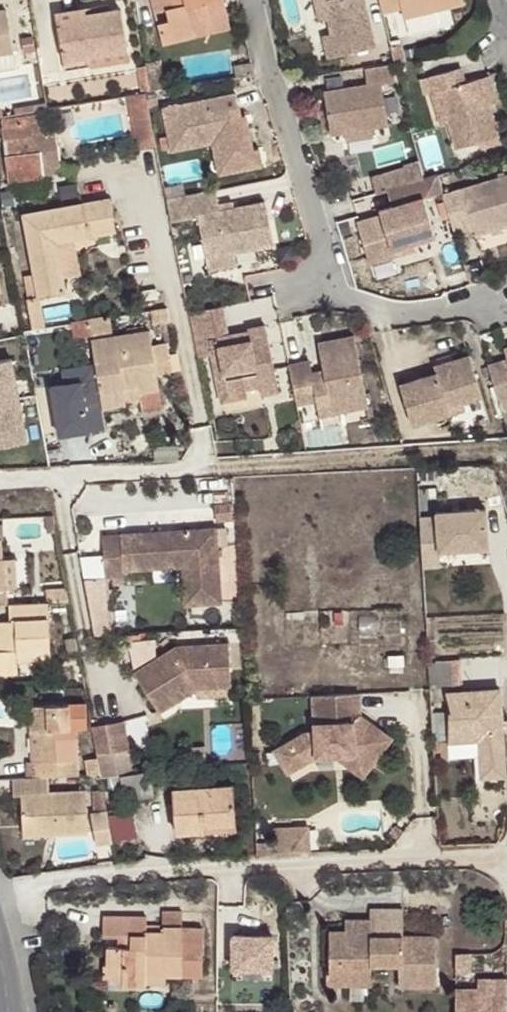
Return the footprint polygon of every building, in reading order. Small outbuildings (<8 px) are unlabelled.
[(154,6),(173,0),(175,8),(155,14),(163,43),(196,34),(194,22),(226,12),(223,0),(152,0),(154,6)] [(173,0),(154,6),(155,14),(175,8),(173,0)] [(315,2),(320,20),(329,18),(324,0),(323,0),(315,2)] [(329,18),(332,32),(323,35),(329,57),(374,46),(363,0),(324,0),(329,18)] [(383,12),(402,8),(404,18),(406,17),(436,10),(463,4),(462,0),(380,0),(383,12)] [(55,13),(57,20),(86,15),(85,8),(55,13)] [(86,15),(57,20),(63,60),(88,56),(128,48),(121,9),(86,15)] [(436,10),(406,17),(410,33),(440,26),(436,10)] [(12,51),(6,11),(0,12),(0,53),(12,51)] [(230,26),(226,12),(194,22),(196,34),(230,26)] [(88,56),(63,60),(64,69),(89,65),(88,56)] [(151,92),(164,90),(159,61),(146,64),(151,92)] [(237,78),(254,74),(251,62),(235,65),(237,78)] [(393,64),(367,69),(369,85),(325,94),(333,136),(346,133),(374,128),(391,126),(383,84),(398,82),(393,64)] [(428,74),(434,91),(439,90),(448,121),(457,147),(498,134),(488,103),(480,77),(465,81),(459,65),(428,74)] [(488,74),(480,77),(488,103),(496,100),(488,74)] [(439,90),(434,91),(432,92),(442,123),(448,121),(439,90)] [(171,150),(212,142),(223,140),(229,171),(256,167),(253,150),(248,122),(242,124),(241,116),(237,93),(163,108),(171,150)] [(155,144),(145,94),(128,96),(138,148),(155,144)] [(15,107),(16,114),(34,110),(33,104),(15,107)] [(38,123),(36,110),(34,110),(16,114),(2,116),(0,116),(8,181),(43,176),(40,151),(35,152),(34,142),(31,124),(38,123)] [(40,133),(41,138),(57,135),(55,125),(48,127),(48,128),(43,129),(44,132),(40,133)] [(374,128),(346,133),(347,142),(375,137),(374,128)] [(223,140),(212,142),(218,174),(229,171),(223,140)] [(253,150),(256,167),(263,165),(259,148),(253,150)] [(373,175),(378,192),(386,189),(426,178),(420,159),(406,163),(407,165),(373,175)] [(426,178),(386,189),(391,204),(379,208),(381,213),(358,221),(370,263),(395,255),(393,248),(436,235),(424,195),(443,189),(439,174),(426,178)] [(456,235),(473,230),(475,235),(506,225),(506,176),(445,195),(456,235)] [(219,204),(216,189),(167,199),(170,221),(197,216),(201,232),(207,258),(236,252),(273,245),(264,201),(234,208),(220,211),(219,204)] [(36,274),(39,296),(66,291),(63,277),(57,242),(74,238),(116,231),(110,198),(25,215),(36,274)] [(232,201),(219,204),(220,211),(234,208),(232,201)] [(197,216),(170,221),(174,238),(201,232),(197,216)] [(57,242),(63,277),(81,273),(74,238),(57,242)] [(238,264),(236,252),(207,258),(209,271),(238,264)] [(24,276),(28,298),(39,296),(36,274),(24,276)] [(27,299),(33,328),(45,326),(39,296),(28,298),(27,299)] [(228,336),(221,306),(188,312),(197,357),(212,354),(220,392),(244,388),(243,379),(257,377),(259,385),(276,382),(265,327),(250,330),(250,332),(252,339),(236,342),(234,335),(228,336)] [(155,318),(169,316),(168,308),(155,310),(155,318)] [(104,325),(102,318),(88,320),(89,327),(104,325)] [(90,332),(92,340),(112,336),(111,329),(90,332)] [(112,336),(92,340),(99,383),(82,386),(87,409),(126,402),(124,388),(138,385),(139,391),(159,388),(156,373),(150,344),(148,330),(112,336)] [(250,332),(234,335),(236,342),(252,339),(250,332)] [(309,361),(288,365),(296,404),(316,400),(329,398),(332,413),(369,404),(354,336),(319,343),(323,369),(325,380),(314,382),(312,372),(309,361)] [(167,341),(150,344),(156,373),(172,370),(167,341)] [(31,439),(18,354),(0,357),(0,444),(31,439)] [(412,424),(450,413),(448,405),(462,401),(482,395),(469,355),(434,365),(437,373),(400,384),(412,424)] [(488,364),(499,401),(506,399),(506,359),(488,364)] [(323,369),(312,372),(314,382),(325,380),(323,369)] [(243,379),(244,388),(259,385),(257,377),(243,379)] [(276,382),(259,385),(261,393),(277,390),(276,382)] [(124,388),(126,402),(141,399),(139,391),(138,385),(124,388)] [(244,388),(220,392),(222,402),(246,398),(244,388)] [(329,398),(316,400),(319,415),(332,413),(329,398)] [(448,405),(450,413),(465,408),(462,401),(448,405)] [(48,414),(49,421),(59,420),(58,412),(48,414)] [(59,420),(49,421),(51,439),(61,439),(59,420)] [(435,511),(437,550),(488,547),(485,508),(435,511)] [(121,532),(101,533),(104,576),(123,574),(123,568),(150,566),(149,558),(190,556),(193,603),(220,601),(215,526),(136,531),(136,544),(122,545),(121,532)] [(136,531),(121,532),(122,545),(136,544),(136,531)] [(190,556),(149,558),(150,566),(181,564),(184,603),(193,603),(190,556)] [(15,558),(6,558),(7,588),(16,587),(15,558)] [(104,576),(85,576),(93,619),(108,618),(104,576)] [(67,588),(48,589),(48,602),(69,600),(67,588)] [(9,604),(10,619),(0,620),(0,636),(5,636),(6,649),(0,650),(0,672),(18,671),(17,659),(16,651),(50,649),(48,602),(9,604)] [(230,684),(227,641),(175,644),(133,672),(158,710),(180,697),(180,688),(195,687),(230,684)] [(50,658),(50,649),(16,651),(17,659),(50,658)] [(460,661),(437,663),(439,684),(445,683),(446,685),(462,684),(460,661)] [(230,684),(195,687),(195,695),(230,693),(230,684)] [(448,712),(449,732),(450,741),(473,739),(473,732),(480,731),(480,739),(482,776),(504,775),(500,690),(448,693),(448,712)] [(358,692),(313,694),(315,732),(305,732),(287,742),(300,765),(317,756),(334,754),(354,753),(370,765),(391,737),(367,720),(365,722),(356,716),(358,713),(360,711),(358,692)] [(35,760),(36,777),(48,776),(77,775),(75,728),(87,728),(86,704),(30,707),(31,729),(46,729),(47,743),(41,743),(42,761),(35,760)] [(431,705),(432,734),(449,732),(448,712),(445,712),(445,704),(431,705)] [(365,722),(367,720),(358,713),(356,716),(365,722)] [(125,723),(93,725),(98,755),(126,753),(125,723)] [(32,761),(35,760),(42,761),(41,743),(47,743),(46,729),(31,729),(32,761)] [(450,747),(450,741),(442,741),(442,758),(451,757),(450,747)] [(287,742),(274,750),(287,772),(300,765),(287,742)] [(363,775),(370,765),(354,753),(334,754),(363,775)] [(101,774),(98,757),(85,760),(88,774),(101,774)] [(150,770),(121,775),(123,785),(125,799),(154,794),(150,770)] [(123,785),(121,775),(107,777),(109,787),(123,785)] [(36,777),(13,778),(14,794),(21,794),(22,826),(54,824),(54,833),(87,832),(85,791),(49,793),(48,776),(36,777)] [(205,824),(234,822),(232,785),(175,789),(177,831),(206,829),(205,824)] [(98,844),(114,841),(108,810),(91,813),(98,844)] [(54,824),(22,826),(23,835),(54,833),(54,824)] [(276,852),(310,850),(309,826),(275,828),(276,852)] [(371,919),(371,936),(403,936),(403,910),(371,910),(371,919)] [(163,911),(163,927),(182,927),(182,911),(163,911)] [(166,975),(203,974),(203,927),(182,927),(163,927),(159,927),(159,926),(146,926),(146,916),(104,916),(104,937),(119,937),(131,937),(130,947),(119,947),(107,947),(107,964),(122,964),(122,979),(122,987),(145,986),(145,983),(145,975),(166,975)] [(330,931),(330,976),(353,976),(353,970),(371,970),(371,964),(399,964),(399,986),(436,986),(435,936),(403,936),(371,936),(371,919),(345,919),(346,931),(330,931)] [(233,967),(278,967),(278,929),(233,929),(233,967)] [(131,937),(119,937),(119,947),(130,947),(131,937)] [(122,964),(107,964),(104,964),(104,979),(122,979),(122,964)] [(353,976),(330,976),(327,976),(326,985),(372,985),(371,970),(353,970),(353,976)] [(145,983),(166,983),(166,975),(145,975),(145,983)] [(506,983),(478,983),(478,988),(457,987),(456,987),(456,1011),(506,1011),(506,983)]
